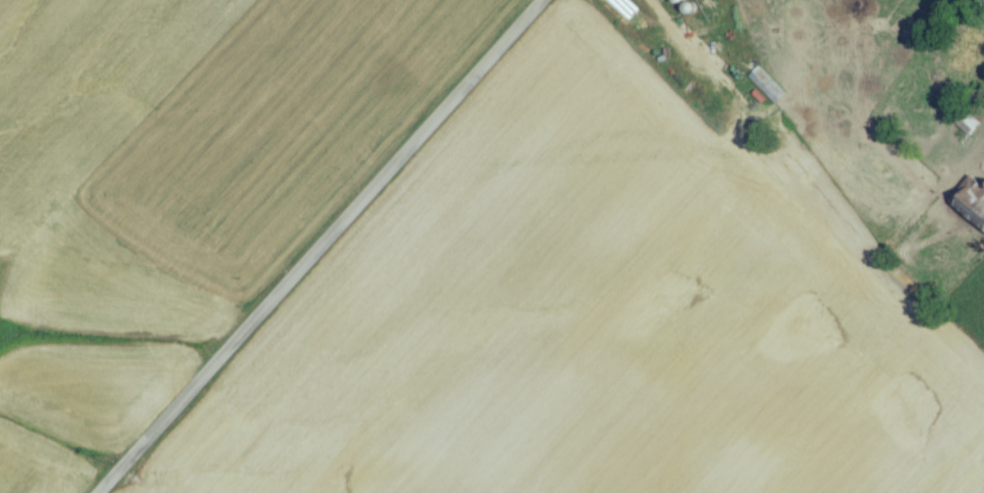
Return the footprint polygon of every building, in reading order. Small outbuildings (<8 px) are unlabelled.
[(747,81),(775,109),(785,99),(758,71),(747,81)] [(970,141),(980,126),(963,113),(952,128),(970,141)] [(953,213),(983,235),(983,194),(973,186),(953,213)]
